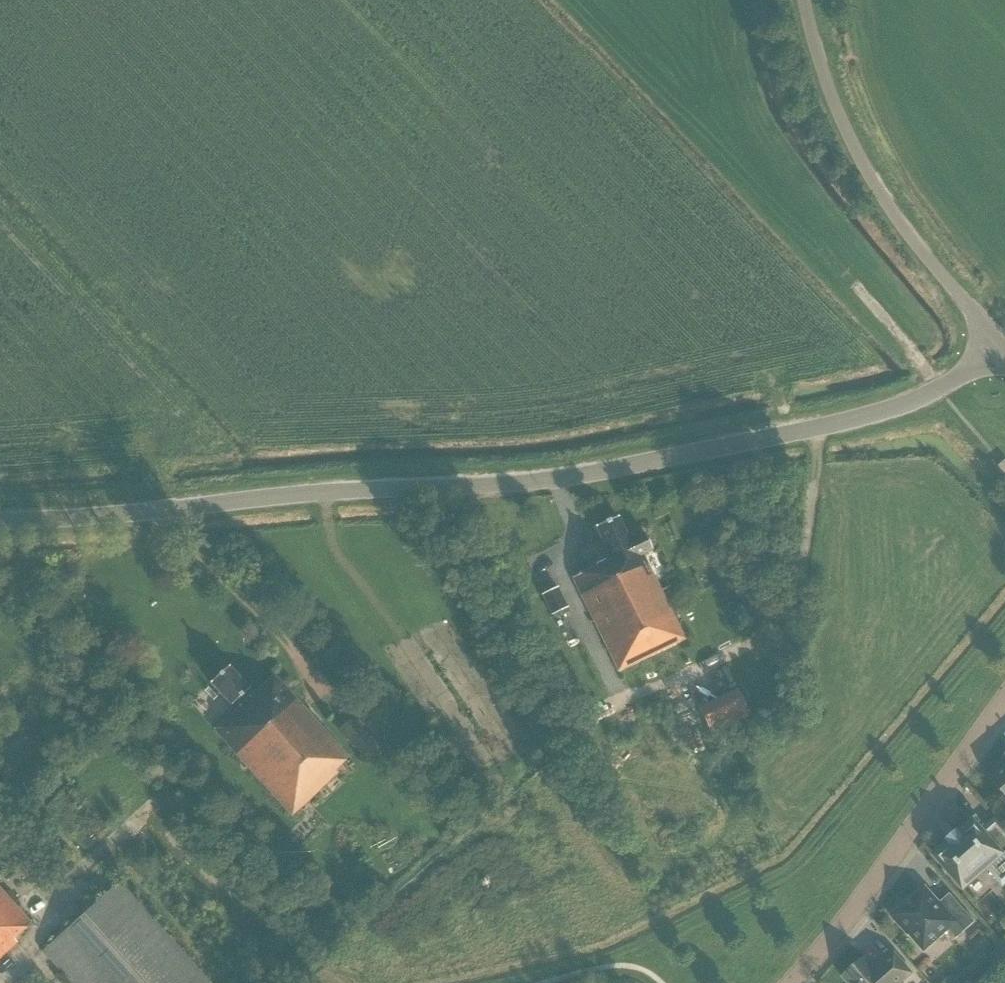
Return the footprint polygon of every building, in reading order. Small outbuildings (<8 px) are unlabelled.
[(619,672),(685,639),(648,564),(657,560),(652,550),(653,550),(645,534),(630,541),(618,517),(596,527),(610,556),(589,566),(590,570),(573,578),(619,672)] [(558,589),(543,596),(552,615),(567,608),(558,589)] [(292,816),(337,773),(335,770),(349,758),(274,675),(254,694),(229,667),(210,684),(236,711),(215,729),(292,816)] [(992,778),(996,775),(1004,786),(1004,765),(992,777),(992,778)] [(950,845),(938,855),(965,886),(988,865),(1004,883),(1004,882),(1004,833),(996,822),(982,833),(974,824),(962,835),(958,830),(946,840),(950,845)] [(209,877),(216,869),(200,856),(193,863),(209,877)] [(72,982),(210,982),(119,882),(43,951),(72,982)] [(18,942),(15,939),(31,924),(0,889),(0,958),(18,942)] [(937,902),(926,889),(910,903),(908,901),(892,916),(910,935),(911,933),(925,949),(948,928),(957,938),(976,922),(951,894),(942,902),(937,902)] [(876,969),(867,958),(843,977),(848,982),(903,982),(913,974),(895,952),(876,969)]
